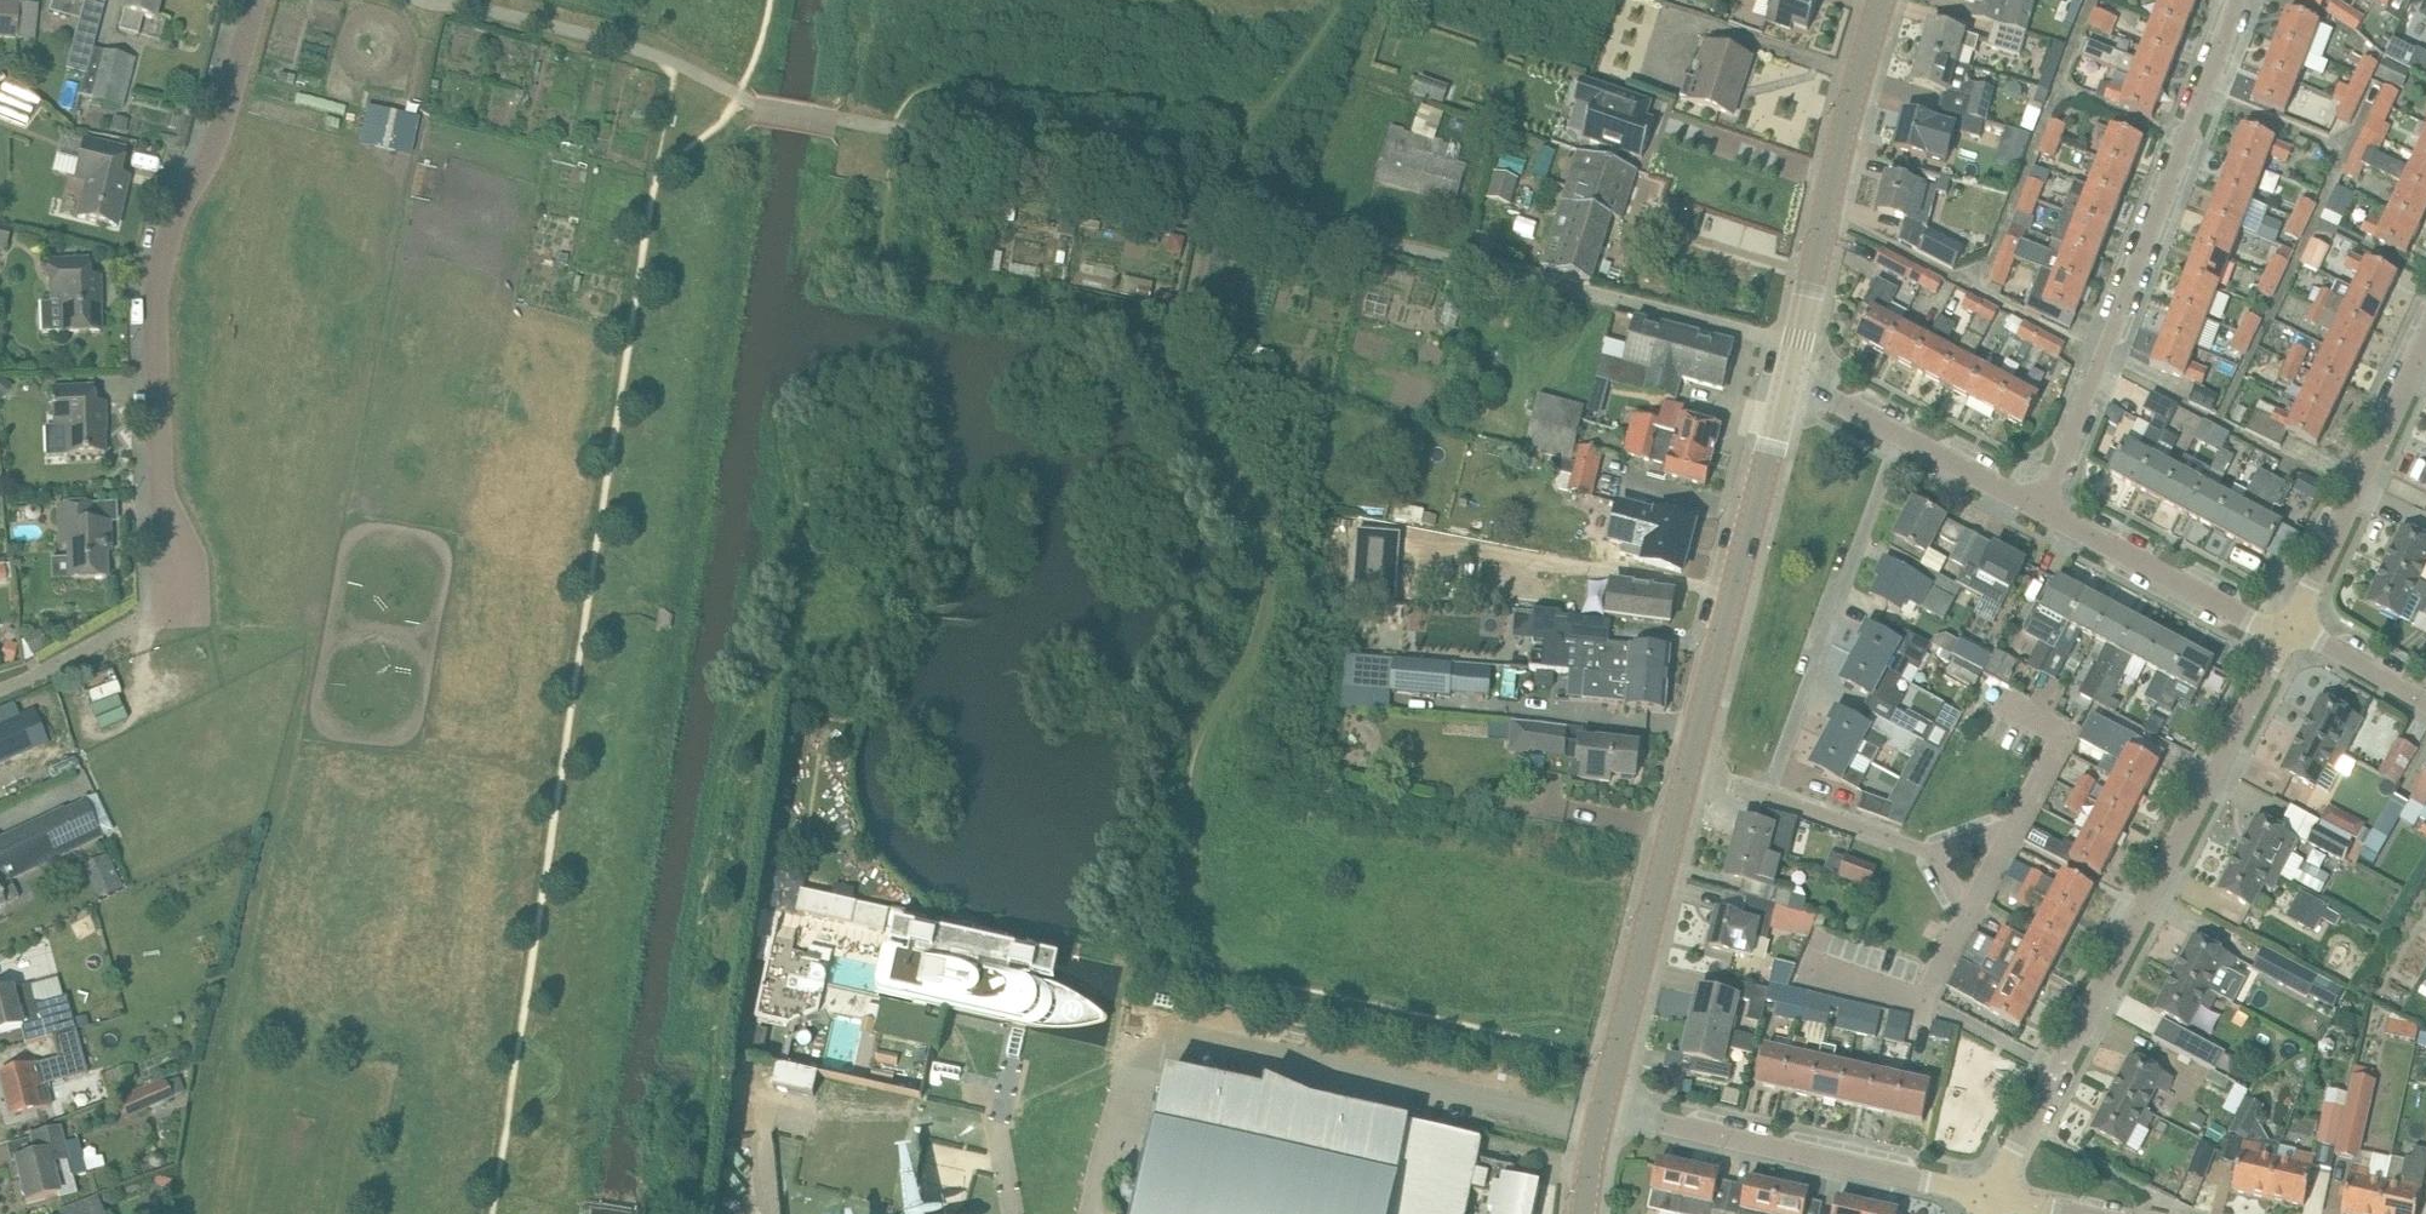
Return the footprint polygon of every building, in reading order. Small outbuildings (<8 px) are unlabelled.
[(49,13),(69,18),(71,10),(82,13),(85,0),(52,0),(49,13)] [(144,16),(155,19),(160,0),(127,0),(119,30),(138,35),(144,16)] [(1774,1),(1767,21),(1792,30),(1793,25),(1808,30),(1819,0),(1772,0),(1774,1)] [(1994,23),(2027,32),(2035,3),(2025,0),(1966,0),(1977,3),(1973,17),(1994,23)] [(2154,17),(2187,30),(2198,1),(2196,0),(2161,0),(2154,17)] [(2341,22),(2350,8),(2337,0),(2334,0),(2326,13),(2341,22)] [(2389,9),(2391,4),(2393,1),(2394,0),(2376,0),(2389,9)] [(16,40),(20,3),(0,1),(0,38),(16,40)] [(2357,32),(2366,18),(2365,17),(2352,9),(2350,8),(2341,22),(2343,23),(2356,32),(2357,32)] [(2118,18),(2095,10),(2094,9),(2088,27),(2112,36),(2118,18)] [(2276,41),(2308,53),(2319,24),(2287,12),(2276,41)] [(65,69),(86,75),(99,22),(80,17),(65,69)] [(2154,17),(2143,47),(2175,60),(2187,30),(2154,17)] [(1991,37),(1988,47),(2021,56),(2027,32),(1994,23),(1991,37)] [(1922,54),(1956,64),(1961,48),(1975,52),(1979,39),(1964,35),(1965,34),(1932,24),(1922,54)] [(2164,89),(2175,60),(2143,47),(2137,60),(2088,41),(2082,57),(2131,76),(2164,89)] [(2265,71),(2296,83),(2308,53),(2276,41),(2265,71)] [(1752,58),(1729,51),(1706,43),(1699,65),(1707,68),(1696,104),(1733,116),(1752,58)] [(2052,87),(2064,45),(2057,43),(2045,85),(2052,87)] [(135,58),(93,46),(81,95),(92,98),(92,99),(121,107),(135,58)] [(2408,69),(2425,77),(2425,52),(2417,48),(2416,50),(2409,67),(2408,69)] [(1956,64),(1922,54),(1914,83),(1944,92),(1940,109),(1969,117),(1984,121),(1992,89),(1970,83),(1974,70),(1956,64)] [(2364,57),(2356,72),(2372,79),(2379,64),(2364,57)] [(2384,60),(2376,77),(2403,90),(2411,72),(2384,60)] [(2285,112),(2296,83),(2265,71),(2253,100),(2285,112)] [(2343,102),(2358,109),(2372,80),(2356,72),(2349,88),(2340,83),(2333,97),(2343,102)] [(1425,75),(1419,94),(1448,103),(1454,84),(1425,75)] [(2153,118),(2164,89),(2131,76),(2126,90),(2111,84),(2106,97),(2121,103),(2120,105),(2153,118)] [(1651,103),(1582,79),(1575,100),(1593,106),(1583,137),(1643,157),(1655,121),(1646,117),(1648,111),(1651,103)] [(0,92),(0,105),(29,124),(43,106),(12,81),(0,92)] [(2376,104),(2391,110),(2399,93),(2385,86),(2376,104)] [(2351,124),(2358,109),(2343,102),(2336,117),(2351,124)] [(2385,123),(2391,110),(2376,104),(2364,130),(2385,140),(2392,126),(2385,123)] [(389,146),(393,111),(368,108),(364,143),(389,146)] [(1965,134),(1969,117),(1940,109),(1936,121),(1905,113),(1896,148),(1927,157),(1931,144),(1949,149),(1954,131),(1965,134)] [(396,149),(419,152),(423,114),(400,111),(396,149)] [(2052,121),(2045,137),(2061,143),(2068,127),(2052,121)] [(1463,147),(1393,126),(1376,182),(1456,206),(1468,164),(1459,162),(1463,147)] [(2264,170),(2282,177),(2292,150),(2275,142),(2275,140),(2243,127),(2231,157),(2264,170)] [(2112,128),(2100,157),(2133,170),(2144,141),(2112,128)] [(2418,155),(2411,169),(2378,153),(2385,140),(2364,130),(2351,158),(2365,165),(2404,183),(2425,193),(2425,158),(2418,155)] [(2061,143),(2045,137),(2039,153),(2055,159),(2061,143)] [(2418,155),(2425,158),(2425,137),(2418,155)] [(2005,163),(2027,162),(2026,139),(2005,140),(2005,163)] [(126,150),(103,144),(84,140),(77,168),(74,180),(86,183),(78,217),(117,227),(129,177),(120,175),(126,150)] [(1584,153),(1575,182),(1569,180),(1559,211),(1565,213),(1547,269),(1591,282),(1612,216),(1621,219),(1637,170),(1584,153)] [(2100,157),(2089,186),(2122,199),(2133,170),(2100,157)] [(2220,187),(2253,200),(2264,170),(2231,157),(2220,187)] [(2365,165),(2351,158),(2343,174),(2358,181),(2365,165)] [(1912,183),(1888,176),(1879,211),(1908,219),(1926,224),(1934,192),(1946,195),(1951,178),(1915,169),(1912,183)] [(1512,176),(1495,170),(1486,197),(1511,205),(1516,189),(1508,187),(1512,176)] [(2030,179),(2023,195),(2039,201),(2045,185),(2030,179)] [(2110,230),(2122,199),(2089,186),(2074,181),(2063,211),(2110,230)] [(2404,183),(2391,211),(2421,226),(2425,216),(2425,193),(2404,183)] [(2220,187),(2209,217),(2241,229),(2253,200),(2220,187)] [(2355,195),(2338,187),(2337,187),(2326,210),(2344,219),(2355,195)] [(2039,201),(2023,195),(2017,211),(2032,217),(2039,201)] [(2293,216),(2309,224),(2317,206),(2302,198),(2293,216)] [(2066,246),(2099,258),(2110,230),(2063,211),(2052,240),(2066,246)] [(2421,226),(2391,211),(2384,225),(2369,218),(2363,231),(2379,238),(2378,240),(2408,254),(2421,226)] [(2264,216),(2257,235),(2276,242),(2284,224),(2264,216)] [(2309,224),(2293,216),(2284,234),(2300,241),(2309,224)] [(2197,247),(2230,259),(2241,229),(2209,217),(2197,247)] [(11,229),(0,227),(0,246),(7,248),(11,229)] [(1964,248),(1930,230),(1919,251),(1953,268),(1964,248)] [(2022,242),(2008,237),(2001,254),(2016,259),(2022,242)] [(2330,247),(2312,239),(2302,263),(2319,272),(2330,247)] [(2022,242),(2016,259),(2088,287),(2099,258),(2066,246),(2062,256),(2022,241),(2022,242)] [(2218,289),(2230,259),(2197,247),(2186,277),(2218,289)] [(1928,273),(1883,249),(1875,264),(1905,279),(1905,278),(1921,286),(1928,273)] [(2001,254),(1991,282),(2005,288),(2016,260),(2001,254)] [(2266,273),(2281,280),(2290,263),(2274,255),(2266,273)] [(2361,275),(2353,290),(2384,305),(2398,275),(2367,261),(2366,263),(2351,255),(2345,267),(2361,275)] [(89,260),(64,261),(49,262),(51,300),(60,300),(62,333),(101,332),(100,308),(102,308),(100,277),(89,277),(89,260)] [(2076,316),(2088,287),(2041,270),(2026,309),(2042,316),(2046,305),(2076,316)] [(1928,273),(1921,286),(1938,294),(1945,281),(1928,273)] [(2281,280),(2266,273),(2258,291),(2273,298),(2281,280)] [(2174,307),(2207,319),(2218,289),(2186,277),(2174,307)] [(1450,279),(1446,294),(1460,298),(1464,283),(1450,279)] [(1857,340),(1885,355),(1902,324),(1885,315),(1898,290),(1877,279),(1863,305),(1873,310),(1857,340)] [(2316,306),(2371,332),(2384,305),(2353,290),(2348,302),(2323,290),(2323,291),(2316,304),(2316,306)] [(1961,308),(1977,316),(1984,302),(1968,294),(1961,308)] [(1956,353),(1940,383),(1968,398),(1984,367),(1972,361),(1999,311),(1984,302),(1977,316),(1957,353),(1956,353)] [(2332,335),(2327,346),(2358,360),(2371,332),(2316,306),(2308,322),(2332,335)] [(2174,307),(2163,336),(2195,349),(2207,319),(2174,307)] [(2247,313),(2239,331),(2254,338),(2263,321),(2247,313)] [(1940,317),(1929,338),(1913,369),(1940,383),(1956,353),(1947,348),(1958,327),(1940,317)] [(1619,385),(1618,387),(1676,402),(1682,379),(1724,390),(1735,343),(1635,318),(1624,362),(1603,356),(1597,379),(1619,385)] [(2038,347),(2045,334),(2024,323),(2017,336),(2038,347)] [(1885,355),(1913,369),(1929,338),(1902,324),(1885,355)] [(2254,338),(2239,331),(2230,349),(2246,356),(2254,338)] [(2066,345),(2045,334),(2038,347),(2059,358),(2066,345)] [(2189,364),(2195,349),(2163,336),(2151,366),(2184,379),(2185,377),(2203,383),(2207,371),(2189,364)] [(2295,345),(2287,361),(2301,368),(2308,351),(2295,345)] [(2314,374),(2344,388),(2358,360),(2327,346),(2314,374)] [(2280,378),(2295,385),(2302,368),(2301,368),(2287,361),(2280,378)] [(1968,398),(1996,413),(2012,382),(1984,367),(1968,398)] [(2314,374),(2300,402),(2331,417),(2344,388),(2314,374)] [(2040,397),(2012,382),(1996,413),(2024,427),(2040,397)] [(2219,396),(2196,386),(2190,400),(2213,410),(2219,396)] [(94,387),(70,388),(51,389),(53,428),(65,427),(66,455),(105,454),(104,431),(106,431),(106,415),(104,415),(103,402),(95,403),(94,387)] [(2110,473),(2138,487),(2167,432),(2165,431),(2178,406),(2153,392),(2144,410),(2157,416),(2139,449),(2126,442),(2110,473)] [(1586,406),(1539,394),(1526,449),(1573,461),(1586,406)] [(1630,435),(1714,457),(1722,427),(1682,416),(1684,407),(1666,402),(1660,422),(1636,415),(1630,435)] [(2331,417),(2300,402),(2293,417),(2278,410),(2274,418),(2257,410),(2247,430),(2281,446),(2282,445),(2276,442),(2283,427),(2287,429),(2287,430),(2318,445),(2331,417)] [(2213,425),(2202,444),(2220,453),(2222,450),(2230,435),(2213,425)] [(2178,438),(2167,432),(2138,487),(2162,500),(2178,470),(2165,463),(2178,438)] [(1714,457),(1630,435),(1625,454),(1669,466),(1667,475),(1706,486),(1714,457)] [(1603,453),(1581,448),(1577,463),(1599,468),(1603,453)] [(2188,514),(2213,527),(2229,496),(2217,490),(2235,456),(2222,450),(2220,453),(2204,484),(2188,514)] [(1562,460),(1556,483),(1559,490),(1570,492),(1577,464),(1562,460)] [(1599,468),(1577,463),(1577,464),(1570,492),(1592,497),(1599,468)] [(2229,496),(2213,527),(2239,541),(2273,477),(2259,469),(2241,503),(2229,496)] [(2188,514),(2204,484),(2178,470),(2162,500),(2188,514)] [(2293,487),(2273,477),(2239,541),(2266,555),(2282,524),(2268,517),(2275,505),(2281,509),(2293,487)] [(2299,487),(2316,499),(2323,489),(2306,477),(2299,487)] [(1915,502),(1890,548),(1921,566),(1938,535),(1959,546),(1951,561),(1966,569),(1971,560),(1982,538),(1915,502)] [(92,504),(68,505),(58,505),(59,544),(68,544),(70,580),(107,578),(106,552),(111,552),(110,522),(93,523),(92,504)] [(1620,504),(1611,538),(1625,542),(1621,555),(1645,561),(1644,562),(1682,572),(1695,524),(1658,513),(1657,515),(1620,504)] [(1425,513),(1422,523),(1436,527),(1439,517),(1425,513)] [(2385,565),(2418,581),(2425,564),(2425,538),(2403,528),(2385,565)] [(1401,535),(1362,532),(1359,532),(1354,598),(1356,598),(1396,601),(1401,535)] [(1966,569),(1957,586),(1959,584),(2001,607),(2026,562),(1996,546),(1985,567),(1971,560),(1966,569)] [(1957,586),(1915,563),(1910,574),(1886,562),(1878,577),(1883,580),(1874,597),(1885,603),(1884,605),(1888,607),(1889,605),(1902,612),(1909,600),(1920,606),(1924,600),(1944,611),(1957,586)] [(8,581),(7,573),(10,572),(9,566),(6,566),(5,563),(0,564),(0,582),(8,581)] [(2367,603),(2415,625),(2421,613),(2425,615),(2425,586),(2417,582),(2418,581),(2385,565),(2367,603)] [(2056,649),(2085,594),(2058,581),(2044,608),(2038,605),(2024,631),(2025,635),(2042,644),(2043,642),(2056,649)] [(1613,582),(1609,616),(1670,624),(1674,594),(1652,591),(1653,588),(1613,582)] [(2111,608),(2085,594),(2056,649),(2042,674),(2056,681),(2083,631),(2095,637),(2111,608)] [(662,607),(657,607),(656,618),(654,633),(659,633),(671,627),(672,615),(662,607)] [(2079,694),(2093,702),(2136,621),(2111,608),(2095,637),(2107,644),(2097,663),(2096,662),(2079,694)] [(1532,651),(1531,669),(1571,672),(1669,680),(1671,649),(1609,644),(1612,623),(1562,617),(1562,613),(1535,610),(1535,616),(1533,639),(1533,642),(1545,643),(1544,652),(1532,651)] [(2136,621),(2093,702),(2115,713),(2120,703),(2112,699),(2134,658),(2147,665),(2163,635),(2136,621)] [(1857,655),(1902,680),(1909,666),(1919,671),(1933,645),(1906,631),(1900,643),(1868,626),(1861,637),(1866,639),(1857,655)] [(49,646),(40,630),(24,640),(32,655),(49,646)] [(2166,691),(2173,678),(2188,648),(2163,635),(2147,665),(2159,671),(2146,696),(2160,703),(2166,691)] [(6,641),(0,659),(13,663),(19,645),(6,641)] [(1964,644),(1956,657),(1984,673),(1991,659),(1964,644)] [(2173,678),(2198,692),(2214,662),(2188,648),(2173,678)] [(2019,662),(1997,650),(1984,673),(2006,685),(2019,662)] [(1857,655),(1843,681),(1872,697),(1872,696),(1897,710),(1905,697),(1896,692),(1902,680),(1857,655)] [(1472,664),(1412,659),(1409,692),(1469,697),(1472,664)] [(1984,673),(1958,659),(1950,674),(1976,688),(1984,673)] [(1537,671),(1536,687),(1553,689),(1554,672),(1537,671)] [(1571,672),(1568,700),(1628,705),(1627,709),(1666,712),(1669,680),(1571,672)] [(2166,691),(2160,703),(2172,710),(2178,698),(2166,691)] [(2322,697),(2302,734),(2335,752),(2347,729),(2355,734),(2363,719),(2322,697)] [(2145,729),(2144,730),(2157,737),(2171,711),(2158,705),(2145,729)] [(49,743),(34,710),(0,726),(0,765),(49,743)] [(1934,725),(1909,711),(1900,726),(1926,741),(1934,725)] [(1842,713),(1827,739),(1855,754),(1872,764),(1886,739),(1869,730),(1870,728),(1842,713)] [(2123,763),(2115,777),(2145,793),(2160,764),(2131,749),(2137,736),(2094,713),(2080,740),(2123,763)] [(1583,727),(1568,726),(1512,721),(1509,753),(1565,758),(1565,756),(1579,757),(1578,763),(1583,763),(1582,778),(1610,782),(1611,774),(1636,777),(1640,744),(1601,740),(1601,741),(1582,740),(1583,727)] [(1926,741),(1900,726),(1889,746),(1915,760),(1926,741)] [(2343,756),(2335,752),(2302,734),(2282,771),(2316,789),(2328,766),(2336,771),(2343,756)] [(2417,748),(2398,738),(2379,773),(2398,784),(2417,748)] [(1848,767),(1855,754),(1827,739),(1812,766),(1858,790),(1865,777),(1848,767)] [(2411,800),(2425,809),(2425,774),(2411,800)] [(2083,776),(2075,792),(2088,799),(2097,783),(2083,776)] [(2145,793),(2115,777),(2101,804),(2130,820),(2145,793)] [(2088,799),(2075,792),(2067,808),(2080,814),(2088,799)] [(1858,810),(1890,821),(1896,805),(1864,793),(1858,810)] [(0,839),(0,905),(5,903),(5,905),(19,899),(11,881),(105,838),(86,798),(0,839)] [(2086,832),(2116,848),(2130,820),(2101,804),(2086,832)] [(2258,817),(2239,853),(2280,875),(2299,838),(2258,817)] [(1766,857),(1770,842),(1789,847),(1793,832),(1742,819),(1735,849),(1766,857)] [(2344,862),(2353,845),(2317,825),(2308,843),(2344,862)] [(2064,844),(2053,838),(2046,852),(2069,864),(2072,860),(2101,875),(2116,848),(2086,832),(2078,847),(2066,840),(2064,844)] [(1780,860),(1766,857),(1735,849),(1728,878),(1772,889),(1768,903),(1802,912),(1805,901),(1791,897),(1793,887),(1774,882),(1780,860)] [(2272,890),(2280,875),(2239,853),(2219,891),(2252,908),(2264,885),(2272,890)] [(88,865),(102,897),(127,887),(113,855),(88,865)] [(1840,876),(1871,887),(1877,869),(1847,858),(1840,876)] [(2015,861),(2007,876),(2025,887),(2034,871),(2015,861)] [(2303,862),(2294,880),(2320,894),(2330,876),(2303,862)] [(2038,894),(2049,900),(2080,916),(2094,889),(2064,873),(2058,884),(2034,871),(2025,887),(2025,888),(2038,894)] [(835,884),(832,898),(852,902),(855,889),(835,884)] [(2038,894),(2025,888),(2017,903),(2030,910),(2038,894)] [(832,898),(803,891),(798,912),(885,932),(890,911),(852,902),(832,898)] [(2329,907),(2301,892),(2287,918),(2315,932),(2329,907)] [(2035,928),(2065,944),(2080,916),(2049,900),(2035,928)] [(1775,910),(1747,903),(1743,918),(1719,912),(1711,947),(1752,958),(1757,937),(1767,940),(1775,910)] [(777,921),(756,1017),(790,1025),(820,1011),(826,982),(833,954),(833,951),(811,946),(809,955),(794,952),(799,928),(780,924),(780,921),(777,921)] [(879,1021),(864,1085),(865,1085),(1007,1117),(1027,1028),(1044,1032),(1059,1032),(1075,1032),(1088,1030),(1100,1028),(1106,1026),(1107,1024),(1108,1023),(1109,1021),(1108,1018),(1102,1012),(1094,1006),(1081,999),(1068,992),(1055,986),(1033,981),(1034,978),(1056,982),(1061,960),(1005,947),(1007,936),(976,928),(973,940),(897,924),(892,947),(912,951),(910,959),(906,958),(907,954),(893,952),(889,953),(887,956),(875,1005),(869,1004),(865,1019),(872,1020),(879,1021)] [(2051,971),(2065,944),(2035,928),(2028,940),(2004,927),(1996,942),(2051,971)] [(2051,971),(1996,942),(1976,932),(1962,960),(2036,999),(2051,971)] [(2176,973),(2208,991),(2219,969),(2228,974),(2237,958),(2195,936),(2176,973)] [(2287,987),(2298,966),(2264,948),(2253,969),(2287,987)] [(2021,1027),(2036,999),(1962,960),(1948,986),(1991,1010),(1991,1011),(2021,1027)] [(2217,996),(2208,991),(2176,973),(2156,1010),(2189,1028),(2200,1006),(2209,1010),(2217,996)] [(2317,976),(2308,994),(2334,1008),(2344,990),(2317,976)] [(1747,1020),(1762,1023),(1769,989),(1746,984),(1742,1000),(1752,1002),(1747,1020)] [(1799,1022),(1799,1021),(1806,992),(1770,984),(1767,1001),(1779,1003),(1776,1017),(1799,1022)] [(0,993),(0,1033),(20,1027),(25,1043),(53,1036),(76,1030),(74,1020),(68,996),(44,1003),(35,1002),(31,987),(14,991),(13,989),(0,993)] [(1701,989),(1692,1022),(1730,1032),(1738,998),(1701,989)] [(1834,998),(1806,992),(1799,1021),(1828,1027),(1834,998)] [(1856,1034),(1862,1005),(1842,1000),(1836,1030),(1856,1034)] [(1862,1005),(1856,1034),(1876,1039),(1882,1009),(1862,1005)] [(1884,1040),(1914,1047),(1919,1023),(1910,1021),(1911,1016),(1891,1011),(1884,1040)] [(834,1012),(820,1075),(864,1085),(879,1021),(872,1020),(865,1019),(834,1012)] [(87,1016),(74,1020),(76,1030),(90,1026),(87,1016)] [(2421,1041),(2425,1025),(2395,1018),(2391,1034),(2421,1041)] [(1934,1021),(1930,1037),(1951,1041),(1955,1025),(1934,1021)] [(1758,1038),(1730,1032),(1692,1022),(1684,1056),(1695,1058),(1691,1072),(1730,1080),(1732,1066),(1722,1064),(1726,1049),(1754,1055),(1758,1038)] [(769,1030),(759,1028),(752,1058),(763,1061),(769,1030)] [(76,1030),(53,1036),(64,1079),(88,1073),(76,1030)] [(2186,1032),(2176,1050),(2216,1071),(2226,1053),(2186,1032)] [(1792,1053),(1784,1091),(1812,1097),(1820,1060),(1806,1056),(1809,1041),(1795,1038),(1791,1053),(1792,1053)] [(1792,1053),(1791,1053),(1765,1047),(1757,1085),(1784,1091),(1792,1053)] [(1823,1047),(1820,1060),(1812,1097),(1841,1103),(1850,1066),(1834,1063),(1837,1050),(1823,1047)] [(2112,1093),(2145,1110),(2156,1089),(2166,1094),(2174,1078),(2132,1056),(2112,1093)] [(0,1074),(0,1080),(10,1117),(50,1106),(39,1064),(0,1074)] [(101,1075),(107,1091),(135,1080),(129,1064),(101,1075)] [(779,1065),(774,1087),(815,1097),(820,1075),(779,1065)] [(1868,1109),(1876,1072),(1850,1066),(1841,1103),(1868,1109)] [(2204,1070),(2197,1083),(2209,1090),(2216,1077),(2204,1070)] [(1868,1109),(1896,1115),(1904,1078),(1876,1072),(1868,1109)] [(1471,1191),(1493,1196),(1497,1163),(1478,1159),(1482,1141),(1170,1075),(1140,1213),(1467,1213),(1471,1191)] [(2337,1148),(2335,1154),(2357,1159),(2374,1082),(2372,1081),(2352,1077),(2346,1108),(2337,1148)] [(118,1097),(127,1118),(173,1099),(173,1096),(183,1091),(178,1079),(168,1084),(165,1078),(118,1097)] [(1932,1084),(1904,1078),(1896,1115),(1923,1122),(1932,1084)] [(2236,1085),(2224,1111),(2236,1117),(2249,1091),(2236,1085)] [(2144,1111),(2145,1110),(2112,1093),(2093,1130),(2125,1147),(2137,1125),(2146,1129),(2153,1116),(2144,1111)] [(2264,1105),(2248,1098),(2231,1132),(2247,1140),(2264,1105)] [(2325,1103),(2316,1144),(2337,1148),(2346,1108),(2345,1108),(2325,1103)] [(2195,1112),(2190,1123),(2202,1129),(2207,1118),(2195,1112)] [(2214,1124),(2207,1136),(2219,1143),(2226,1131),(2214,1124)] [(59,1129),(31,1136),(36,1155),(15,1161),(26,1202),(58,1193),(59,1199),(77,1194),(72,1176),(87,1172),(78,1140),(63,1144),(59,1129)] [(905,1134),(910,1213),(934,1213),(912,1135),(905,1134)] [(2270,1198),(2280,1146),(2281,1143),(2263,1140),(2261,1147),(2243,1143),(2233,1190),(2270,1198)] [(2200,1144),(2189,1172),(2204,1179),(2216,1150),(2200,1144)] [(2280,1146),(2270,1198),(2304,1206),(2315,1159),(2296,1155),(2297,1150),(2280,1146)] [(2402,1178),(2406,1179),(2424,1183),(2425,1172),(2425,1151),(2415,1148),(2412,1159),(2406,1158),(2402,1178)] [(2386,1185),(2392,1158),(2374,1154),(2370,1172),(2352,1168),(2342,1213),(2379,1213),(2386,1185)] [(1670,1213),(1680,1213),(1690,1167),(1659,1161),(1649,1210),(1670,1213)] [(1495,1213),(1534,1213),(1540,1186),(1505,1178),(1508,1167),(1515,1169),(1516,1167),(1497,1163),(1493,1196),(1489,1210),(1496,1212),(1495,1213)] [(1690,1167),(1680,1213),(1726,1213),(1727,1213),(1713,1210),(1720,1174),(1690,1167)] [(2159,1172),(2154,1185),(2176,1193),(2181,1180),(2159,1172)] [(2379,1213),(2417,1213),(2424,1183),(2406,1179),(2403,1189),(2386,1185),(2379,1213)] [(1779,1187),(1749,1180),(1747,1186),(1733,1183),(1727,1213),(1726,1213),(1773,1213),(1779,1187)] [(1779,1187),(1773,1213),(1820,1213),(1823,1203),(1808,1200),(1810,1193),(1779,1187)] [(1835,1213),(1866,1213),(1867,1206),(1838,1199),(1835,1213)] [(859,1204),(850,1205),(850,1213),(861,1213),(859,1204)] [(1867,1206),(1866,1213),(1899,1213),(1899,1212),(1867,1206)]
